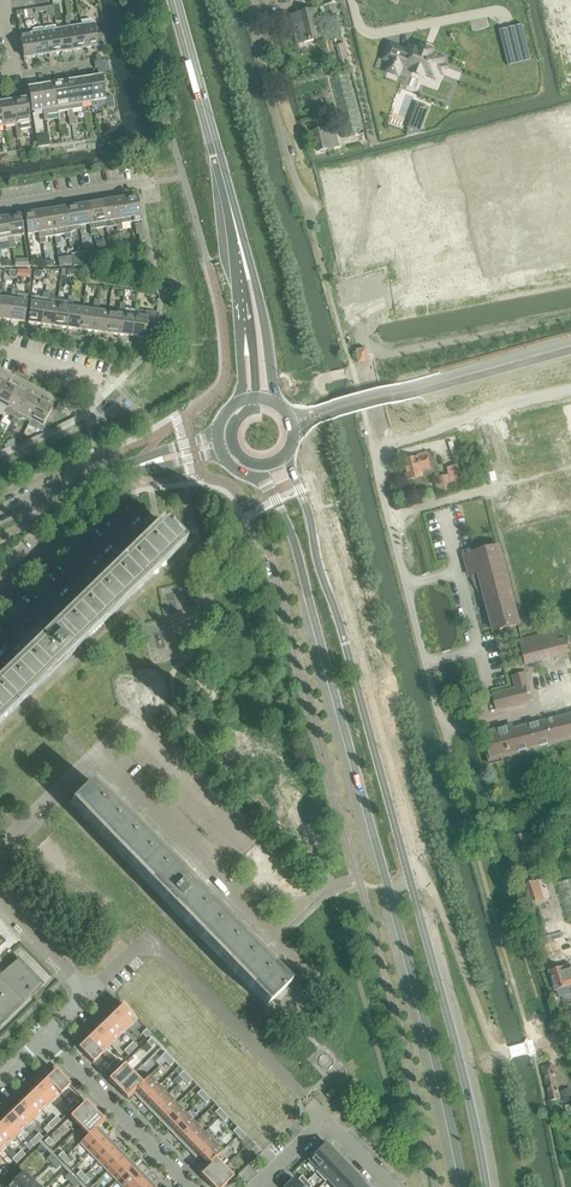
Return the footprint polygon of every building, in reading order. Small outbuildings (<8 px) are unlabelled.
[(298,13),(291,15),(294,26),(301,24),(305,42),(324,37),(317,9),(298,13)] [(95,35),(93,21),(90,19),(80,21),(81,27),(84,48),(102,45),(100,34),(95,35)] [(72,50),(69,29),(71,29),(70,23),(65,23),(66,30),(57,31),(60,52),(72,50)] [(60,52),(57,31),(56,27),(55,26),(46,27),(44,30),(45,33),(48,54),(60,52)] [(515,27),(500,31),(509,67),(531,61),(522,26),(515,27)] [(84,48),(81,27),(71,29),(69,29),(72,50),(84,48)] [(48,54),(45,33),(44,30),(41,28),(34,29),(32,32),(33,35),(36,56),(48,54)] [(36,56),(33,35),(20,37),(24,58),(36,56)] [(390,45),(384,60),(413,71),(412,73),(423,78),(427,68),(444,75),(447,68),(441,66),(444,59),(432,55),(433,51),(422,47),(421,50),(409,46),(407,51),(390,45)] [(98,69),(99,78),(102,78),(106,77),(105,68),(98,69)] [(362,133),(348,76),(332,80),(346,137),(362,133)] [(102,78),(99,78),(89,80),(93,101),(95,101),(105,99),(102,78)] [(93,101),(89,80),(77,82),(81,103),(90,102),(91,108),(96,107),(95,101),(93,101)] [(81,103),(77,82),(65,84),(69,111),(67,112),(69,119),(73,118),(72,111),(82,109),(81,103)] [(69,111),(65,84),(53,86),(58,113),(67,112),(69,111)] [(58,113),(53,86),(41,88),(44,109),(43,110),(44,121),(49,121),(48,115),(58,113)] [(44,109),(41,88),(28,90),(32,111),(43,110),(44,109)] [(31,129),(26,100),(13,102),(17,124),(19,123),(20,130),(31,129)] [(17,124),(13,102),(0,104),(4,126),(14,124),(16,132),(20,131),(20,130),(19,123),(17,124)] [(340,147),(337,136),(335,136),(332,127),(313,132),(319,153),(340,147)] [(48,135),(36,137),(38,147),(50,145),(48,135)] [(142,222),(138,196),(113,200),(116,221),(115,221),(116,225),(118,225),(121,225),(142,222)] [(116,221),(113,200),(100,202),(104,228),(104,229),(116,227),(116,225),(115,221),(116,221)] [(104,228),(100,202),(88,204),(91,225),(88,225),(89,231),(94,230),(104,228)] [(91,225),(88,204),(75,206),(78,227),(88,225),(91,225)] [(78,227),(75,206),(62,208),(66,229),(63,229),(64,235),(69,234),(79,229),(78,227)] [(66,229),(62,208),(50,210),(54,236),(64,235),(63,229),(66,229)] [(54,236),(50,210),(37,212),(41,233),(38,234),(39,239),(44,238),(54,236)] [(41,233),(37,212),(25,214),(28,235),(38,234),(41,233)] [(23,236),(20,215),(7,217),(10,238),(7,238),(8,244),(14,243),(13,237),(23,236)] [(7,217),(0,218),(0,251),(9,249),(8,244),(7,238),(10,238),(7,217)] [(84,255),(71,257),(72,265),(73,266),(77,266),(84,266),(86,266),(84,255)] [(71,257),(58,259),(59,266),(60,267),(64,266),(65,266),(72,265),(71,257)] [(42,281),(43,270),(34,270),(33,281),(42,281)] [(54,327),(56,306),(57,300),(51,294),(48,293),(42,293),(41,298),(47,299),(46,304),(43,304),(41,325),(54,327)] [(14,300),(17,300),(18,295),(11,294),(10,299),(0,298),(0,302),(0,319),(11,321),(14,300)] [(24,323),(27,302),(28,295),(18,294),(18,295),(17,300),(14,300),(11,321),(24,323)] [(41,325),(43,304),(46,304),(47,299),(41,298),(39,298),(38,297),(34,296),(33,297),(31,297),(28,323),(41,325)] [(67,328),(69,307),(72,308),(73,302),(67,301),(57,300),(56,306),(54,327),(67,328)] [(93,332),(96,311),(98,311),(99,306),(93,305),(93,310),(82,309),(80,330),(93,332)] [(80,330),(82,309),(72,308),(69,307),(67,328),(80,330)] [(119,335),(122,314),(125,314),(125,309),(120,308),(119,314),(109,313),(106,334),(119,335)] [(132,337),(135,316),(136,310),(125,309),(125,314),(122,314),(119,335),(132,337)] [(106,334),(109,313),(98,311),(96,311),(93,332),(106,334)] [(153,338),(156,314),(144,312),(144,317),(135,316),(132,337),(145,339),(145,337),(153,338)] [(363,350),(357,351),(359,364),(369,363),(367,350),(363,350)] [(17,389),(6,383),(0,394),(0,404),(8,408),(17,389)] [(19,414),(29,396),(17,389),(8,408),(5,413),(14,418),(17,413),(19,414)] [(30,423),(41,402),(29,396),(19,414),(17,413),(14,418),(19,420),(24,419),(30,423)] [(44,426),(53,408),(41,402),(30,423),(28,426),(37,431),(38,430),(42,433),(45,427),(44,426)] [(58,404),(55,410),(62,413),(65,407),(58,404)] [(7,444),(4,446),(5,450),(6,449),(16,445),(14,439),(6,442),(7,444)] [(431,470),(427,453),(417,455),(418,458),(405,461),(410,481),(423,477),(422,473),(431,470)] [(451,492),(447,477),(439,479),(443,494),(451,492)] [(85,527),(91,521),(80,510),(69,521),(82,535),(88,530),(85,527)] [(81,644),(183,545),(163,524),(0,682),(0,723),(81,644)] [(500,548),(491,550),(485,552),(465,557),(470,577),(479,574),(494,632),(520,625),(500,548)] [(569,653),(565,639),(559,641),(556,632),(521,641),(527,665),(562,656),(562,655),(569,653)] [(527,692),(531,691),(527,673),(512,676),(515,688),(493,694),(498,711),(530,703),(527,692)] [(513,730),(512,727),(485,734),(489,752),(488,755),(490,765),(501,762),(500,758),(570,740),(570,715),(513,730)] [(100,725),(82,743),(91,752),(109,735),(100,725)] [(109,735),(91,752),(100,761),(117,744),(109,735)] [(117,744),(100,761),(109,770),(126,753),(117,744)] [(126,753),(109,770),(118,779),(135,762),(126,753)] [(70,761),(66,765),(71,770),(76,766),(70,761)] [(135,762),(118,779),(127,788),(144,771),(135,762)] [(79,770),(75,774),(80,779),(85,775),(79,770)] [(144,771),(127,788),(136,798),(153,781),(144,771)] [(85,775),(80,779),(85,784),(90,780),(85,775)] [(153,781),(136,798),(145,807),(162,790),(153,781)] [(98,789),(93,793),(98,798),(103,794),(98,789)] [(25,792),(21,796),(26,801),(30,797),(25,792)] [(103,794),(98,798),(103,803),(108,799),(103,794)] [(30,797),(26,801),(31,806),(35,802),(30,797)] [(163,800),(158,806),(163,810),(168,805),(163,800)] [(0,812),(0,826),(13,814),(6,806),(0,812)] [(39,806),(35,811),(40,816),(45,811),(39,806)] [(158,806),(153,811),(158,815),(163,810),(158,806)] [(116,807),(112,812),(117,817),(121,812),(116,807)] [(45,811),(40,816),(45,821),(50,816),(45,811)] [(121,812),(117,817),(122,822),(126,817),(121,812)] [(0,826),(0,832),(4,836),(20,821),(13,814),(0,826)] [(144,819),(139,824),(143,829),(148,823),(144,819)] [(54,820),(49,825),(54,830),(59,825),(54,820)] [(188,820),(179,829),(196,846),(205,837),(188,820)] [(20,822),(4,837),(11,844),(27,829),(20,822)] [(139,824),(134,829),(138,834),(143,829),(139,824)] [(58,826),(54,831),(59,836),(63,831),(58,826)] [(27,829),(11,844),(18,852),(34,836),(27,829)] [(179,829),(170,838),(187,855),(196,846),(179,829)] [(68,835),(63,840),(68,845),(73,840),(68,835)] [(531,852),(526,835),(514,838),(519,856),(531,852)] [(34,836),(18,852),(25,859),(41,844),(34,836)] [(126,837),(121,842),(125,847),(130,842),(126,837)] [(170,838),(161,847),(178,864),(187,855),(170,838)] [(73,840),(68,845),(73,850),(78,845),(73,840)] [(121,842),(115,847),(120,852),(125,847),(121,842)] [(41,844),(25,859),(32,866),(48,851),(41,844)] [(274,844),(209,906),(271,971),(336,909),(274,844)] [(161,847),(152,856),(169,873),(178,864),(161,847)] [(82,850),(77,854),(82,859),(87,855),(82,850)] [(48,851),(32,866),(39,873),(55,858),(48,851)] [(87,855),(82,859),(88,864),(92,860),(87,855)] [(107,856),(102,861),(106,865),(111,860),(107,856)] [(152,856),(143,865),(160,882),(169,873),(152,856)] [(55,858),(39,873),(46,881),(62,865),(55,858)] [(102,861),(97,866),(101,870),(106,865),(102,861)] [(62,865),(46,881),(53,888),(69,873),(62,865)] [(143,865),(133,874),(150,891),(160,882),(143,865)] [(69,873),(53,888),(60,895),(76,880),(69,873)] [(88,873),(83,879),(87,883),(92,878),(88,873)] [(133,874),(124,883),(141,900),(150,891),(133,874)] [(83,879),(78,884),(82,888),(87,883),(83,879)] [(556,883),(566,918),(570,917),(570,879),(556,883)] [(550,899),(544,880),(524,886),(530,906),(550,899)] [(124,883),(115,892),(132,909),(141,900),(124,883)] [(74,888),(69,893),(73,897),(78,892),(74,888)] [(115,892),(106,901),(123,918),(132,909),(115,892)] [(106,901),(97,910),(114,927),(123,918),(106,901)] [(97,910),(88,919),(105,936),(114,927),(97,910)] [(39,990),(44,985),(17,957),(0,973),(0,1027),(32,996),(35,1000),(44,992),(44,991),(42,993),(39,990)] [(570,965),(563,968),(563,967),(550,971),(556,991),(569,987),(570,986),(570,967),(570,965)] [(155,968),(138,984),(147,993),(164,977),(155,968)] [(147,993),(147,994),(156,1002),(173,986),(164,977),(147,993)] [(173,986),(156,1002),(164,1011),(181,994),(173,986)] [(181,994),(164,1011),(172,1019),(190,1003),(181,994)] [(131,999),(127,1004),(132,1009),(136,1004),(131,999)] [(137,1020),(121,1002),(115,1008),(118,1010),(114,1014),(128,1028),(137,1020)] [(190,1003),(173,1020),(181,1028),(198,1012),(190,1003)] [(136,1004),(132,1009),(137,1014),(141,1009),(136,1004)] [(198,1012),(181,1028),(190,1037),(207,1020),(198,1012)] [(128,1028),(114,1014),(110,1018),(108,1015),(103,1020),(119,1037),(128,1028)] [(148,1016),(144,1021),(149,1026),(153,1021),(148,1016)] [(119,1037),(103,1020),(98,1025),(100,1027),(96,1031),(111,1046),(119,1037)] [(207,1020),(190,1037),(198,1046),(215,1029),(207,1020)] [(153,1021),(149,1026),(154,1031),(158,1027),(153,1021)] [(146,1038),(151,1033),(146,1029),(142,1034),(146,1038)] [(216,1029),(199,1046),(207,1055),(224,1038),(216,1029)] [(111,1046),(96,1031),(92,1035),(90,1032),(85,1037),(102,1054),(111,1046)] [(163,1036),(159,1041),(164,1046),(168,1041),(163,1036)] [(102,1054),(85,1037),(80,1042),(83,1044),(78,1048),(93,1063),(102,1054)] [(156,1043),(151,1038),(147,1043),(151,1047),(156,1043)] [(168,1041),(164,1046),(169,1051),(173,1046),(168,1041)] [(227,1041),(210,1058),(218,1067),(235,1050),(227,1041)] [(133,1051),(137,1046),(133,1042),(128,1046),(133,1051)] [(128,1055),(133,1051),(128,1046),(124,1051),(128,1055)] [(236,1051),(219,1068),(227,1076),(244,1060),(236,1051)] [(170,1057),(165,1053),(161,1057),(165,1062),(170,1057)] [(180,1054),(176,1058),(181,1063),(185,1059),(180,1054)] [(174,1062),(170,1057),(165,1062),(170,1066),(174,1062)] [(120,1064),(115,1059),(111,1064),(115,1068),(120,1064)] [(185,1059),(181,1063),(186,1069),(190,1064),(185,1059)] [(244,1060),(227,1076),(236,1085),(253,1068),(244,1060)] [(115,1068),(111,1064),(106,1068),(110,1073),(115,1068)] [(118,1089),(133,1074),(124,1064),(108,1080),(118,1089)] [(561,1099),(552,1065),(541,1068),(550,1102),(561,1099)] [(253,1068),(236,1085),(244,1094),(261,1077),(253,1068)] [(70,1085),(60,1076),(55,1071),(51,1075),(49,1072),(44,1077),(61,1094),(70,1085)] [(188,1076),(183,1071),(179,1076),(183,1080),(188,1076)] [(127,1099),(151,1076),(150,1075),(142,1083),(133,1074),(118,1089),(127,1099)] [(201,1075),(196,1080),(201,1085),(206,1080),(201,1075)] [(142,1102),(160,1085),(151,1076),(127,1099),(136,1091),(139,1095),(137,1097),(142,1102)] [(192,1081),(188,1076),(183,1080),(188,1085),(192,1081)] [(61,1094),(44,1077),(39,1082),(41,1084),(37,1088),(52,1103),(61,1094)] [(262,1077),(245,1094),(253,1103),(270,1086),(262,1077)] [(206,1080),(201,1085),(207,1090),(211,1085),(206,1080)] [(151,1112),(169,1094),(160,1085),(142,1102),(142,1103),(145,1100),(148,1104),(146,1107),(151,1112)] [(270,1086),(253,1103),(262,1111),(279,1095),(270,1086)] [(52,1103),(37,1088),(34,1092),(31,1089),(26,1094),(43,1111),(52,1103)] [(337,1093),(332,1088),(325,1095),(330,1100),(337,1093)] [(206,1095),(201,1090),(197,1094),(201,1099),(206,1095)] [(218,1093),(214,1097),(219,1102),(223,1098),(218,1093)] [(43,1111),(26,1094),(21,1099),(24,1101),(20,1105),(34,1120),(43,1111)] [(160,1121),(178,1104),(169,1094),(151,1112),(154,1110),(157,1114),(155,1116),(160,1121)] [(210,1099),(206,1095),(201,1099),(206,1104),(210,1099)] [(279,1095),(262,1111),(270,1120),(287,1103),(279,1095)] [(223,1098),(219,1102),(224,1107),(228,1103),(223,1098)] [(78,1104),(74,1099),(70,1103),(74,1108),(78,1104)] [(79,1127),(95,1111),(85,1102),(70,1117),(79,1127)] [(69,1113),(74,1108),(70,1103),(65,1108),(69,1113)] [(287,1103),(270,1120),(278,1128),(295,1112),(287,1103)] [(169,1130),(187,1113),(178,1104),(160,1121),(160,1122),(163,1119),(166,1123),(164,1125),(169,1130)] [(34,1120),(20,1105),(16,1109),(13,1106),(8,1111),(25,1128),(34,1120)] [(224,1113),(219,1109),(215,1113),(219,1118),(224,1113)] [(235,1110),(231,1115),(236,1120),(240,1115),(235,1110)] [(25,1128),(8,1111),(4,1116),(6,1119),(2,1122),(16,1137),(25,1128)] [(95,1111),(79,1127),(88,1136),(95,1129),(96,1130),(105,1122),(104,1121),(95,1111)] [(178,1140),(196,1122),(187,1113),(169,1130),(169,1131),(172,1128),(176,1132),(173,1135),(178,1140)] [(228,1118),(224,1113),(219,1118),(224,1122),(228,1118)] [(240,1115),(236,1120),(241,1125),(245,1120),(240,1115)] [(61,1121),(56,1116),(52,1120),(56,1125),(61,1121)] [(52,1130),(56,1125),(52,1120),(47,1125),(52,1130)] [(2,1122),(0,1124),(0,1137),(8,1145),(16,1137),(2,1122)] [(187,1149),(205,1132),(196,1122),(178,1140),(181,1138),(185,1142),(182,1144),(187,1149)] [(242,1132),(237,1127),(233,1132),(237,1136),(242,1132)] [(252,1128),(248,1133),(253,1138),(257,1133),(252,1128)] [(89,1153),(107,1136),(102,1131),(100,1133),(96,1130),(95,1129),(88,1136),(80,1144),(89,1153)] [(196,1158),(214,1141),(205,1132),(187,1149),(187,1150),(190,1147),(194,1151),(191,1153),(196,1158)] [(246,1136),(242,1132),(237,1136),(242,1141),(246,1136)] [(38,1142),(43,1138),(39,1133),(34,1138),(38,1142)] [(257,1133),(253,1138),(258,1143),(262,1138),(257,1133)] [(98,1163),(116,1145),(111,1140),(109,1143),(105,1139),(108,1136),(107,1136),(89,1153),(98,1163)] [(53,1142),(49,1137),(44,1142),(49,1146),(53,1142)] [(34,1147),(38,1142),(34,1138),(29,1142),(34,1147)] [(199,1173),(223,1150),(214,1141),(196,1158),(196,1159),(199,1156),(203,1160),(200,1163),(204,1167),(198,1173),(199,1173)] [(316,1173),(336,1153),(326,1144),(320,1150),(318,1148),(311,1155),(313,1157),(308,1161),(317,1170),(315,1172),(316,1173)] [(107,1172),(125,1154),(120,1150),(118,1152),(114,1148),(117,1146),(116,1145),(98,1163),(107,1172)] [(260,1151),(256,1146),(251,1151),(256,1155),(260,1151)] [(26,1155),(21,1150),(17,1155),(21,1159),(26,1155)] [(224,1168),(215,1159),(223,1151),(223,1150),(199,1173),(208,1183),(224,1168)] [(67,1157),(63,1152),(58,1156),(63,1161),(67,1157)] [(336,1153),(316,1173),(325,1182),(345,1163),(336,1153)] [(52,1164),(56,1160),(51,1154),(47,1159),(52,1164)] [(116,1181),(134,1164),(129,1159),(127,1161),(123,1158),(126,1155),(125,1154),(107,1172),(116,1181)] [(16,1164),(21,1159),(17,1155),(12,1159),(16,1164)] [(72,1161),(67,1157),(63,1161),(67,1165),(72,1161)] [(57,1169),(61,1165),(56,1160),(52,1164),(57,1169)] [(325,1182),(327,1180),(334,1186),(338,1186),(354,1172),(345,1163),(325,1182)] [(143,1173),(138,1168),(136,1171),(132,1167),(135,1164),(134,1164),(116,1181),(122,1186),(129,1186),(143,1173)] [(233,1177),(224,1168),(208,1183),(212,1186),(223,1186),(233,1177)] [(85,1175),(81,1171),(76,1175),(81,1180),(85,1175)] [(33,1182),(23,1172),(8,1186),(28,1186),(33,1182)] [(338,1186),(357,1186),(363,1181),(354,1172),(338,1186)] [(74,1178),(69,1173),(65,1177),(70,1182),(74,1178)] [(152,1183),(147,1178),(145,1180),(141,1176),(144,1174),(143,1173),(129,1186),(148,1186),(152,1183)] [(90,1180),(85,1175),(81,1180),(85,1184),(90,1180)] [(303,1184),(307,1181),(302,1176),(298,1179),(303,1184)] [(79,1183),(74,1178),(70,1182),(74,1186),(75,1186),(79,1183)]
